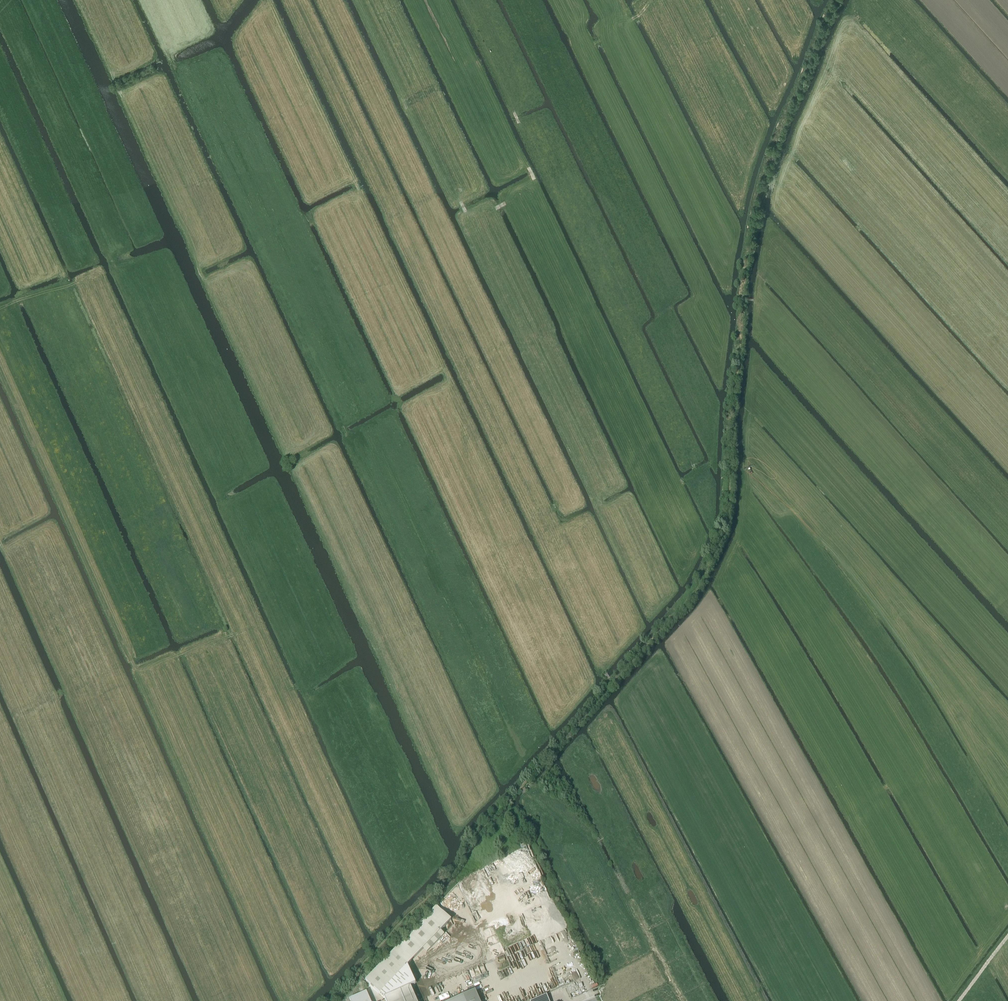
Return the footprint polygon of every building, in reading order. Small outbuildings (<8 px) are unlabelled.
[(435,907),(366,980),(381,993),(406,966),(422,950),(426,953),(443,935),(439,932),(450,921),(435,907)] [(410,986),(384,997),(386,1000),(416,1000),(410,986)] [(474,990),(450,1000),(479,1000),(474,990)] [(366,991),(349,999),(350,1000),(370,1000),(366,991)]
